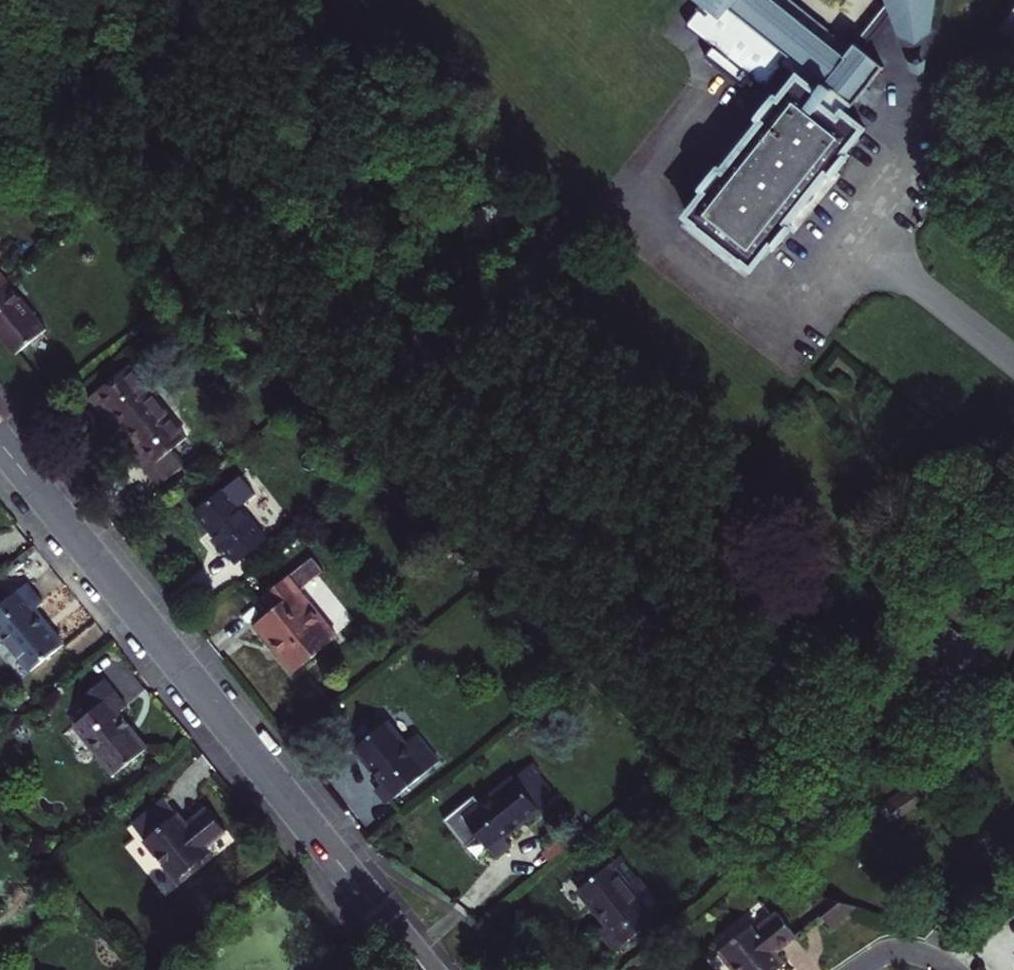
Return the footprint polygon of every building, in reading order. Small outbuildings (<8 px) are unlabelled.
[(725,19),(732,10),(805,70),(782,99),(778,95),(702,189),(707,193),(687,217),(752,269),(773,243),(778,246),(852,155),(846,150),(865,127),(848,113),(886,66),(863,48),(858,44),(848,56),(836,47),(778,0),(702,0),(725,19)] [(887,4),(891,13),(902,36),(915,40),(927,37),(934,5),(928,0),(891,0),(887,4)] [(891,13),(887,4),(859,39),(847,31),(836,47),(848,56),(858,44),(863,48),(891,13)] [(1004,45),(1013,53),(1013,32),(1004,45)] [(7,285),(25,270),(0,241),(0,291),(7,285)] [(7,285),(0,291),(0,338),(17,359),(49,335),(7,285)] [(174,455),(191,442),(147,386),(134,370),(90,404),(104,420),(112,413),(140,449),(133,454),(147,470),(161,488),(185,469),(174,455)] [(229,489),(200,514),(219,537),(240,563),(271,539),(229,489)] [(279,647),(297,670),(340,636),(302,588),(327,569),(316,555),(266,594),(276,607),(258,621),(279,647)] [(0,611),(0,631),(35,674),(66,647),(50,627),(39,612),(47,606),(31,586),(0,611)] [(78,728),(117,776),(150,750),(131,727),(121,714),(128,708),(106,682),(83,701),(93,715),(78,728)] [(388,804),(440,761),(418,734),(406,744),(388,722),(355,748),(377,774),(384,783),(376,789),(388,804)] [(564,793),(538,761),(480,806),(473,799),(442,826),(457,844),(468,857),(491,837),(502,853),(516,842),(513,835),(564,793)] [(173,807),(142,833),(178,877),(210,851),(207,846),(228,828),(210,806),(188,823),(181,816),(173,807)] [(663,914),(618,860),(586,887),(607,913),(614,921),(607,927),(623,947),(663,914)] [(849,896),(834,906),(850,926),(876,906),(849,896)] [(727,948),(744,969),(786,969),(791,966),(783,954),(791,948),(805,937),(788,914),(766,930),(761,923),(727,948)]
